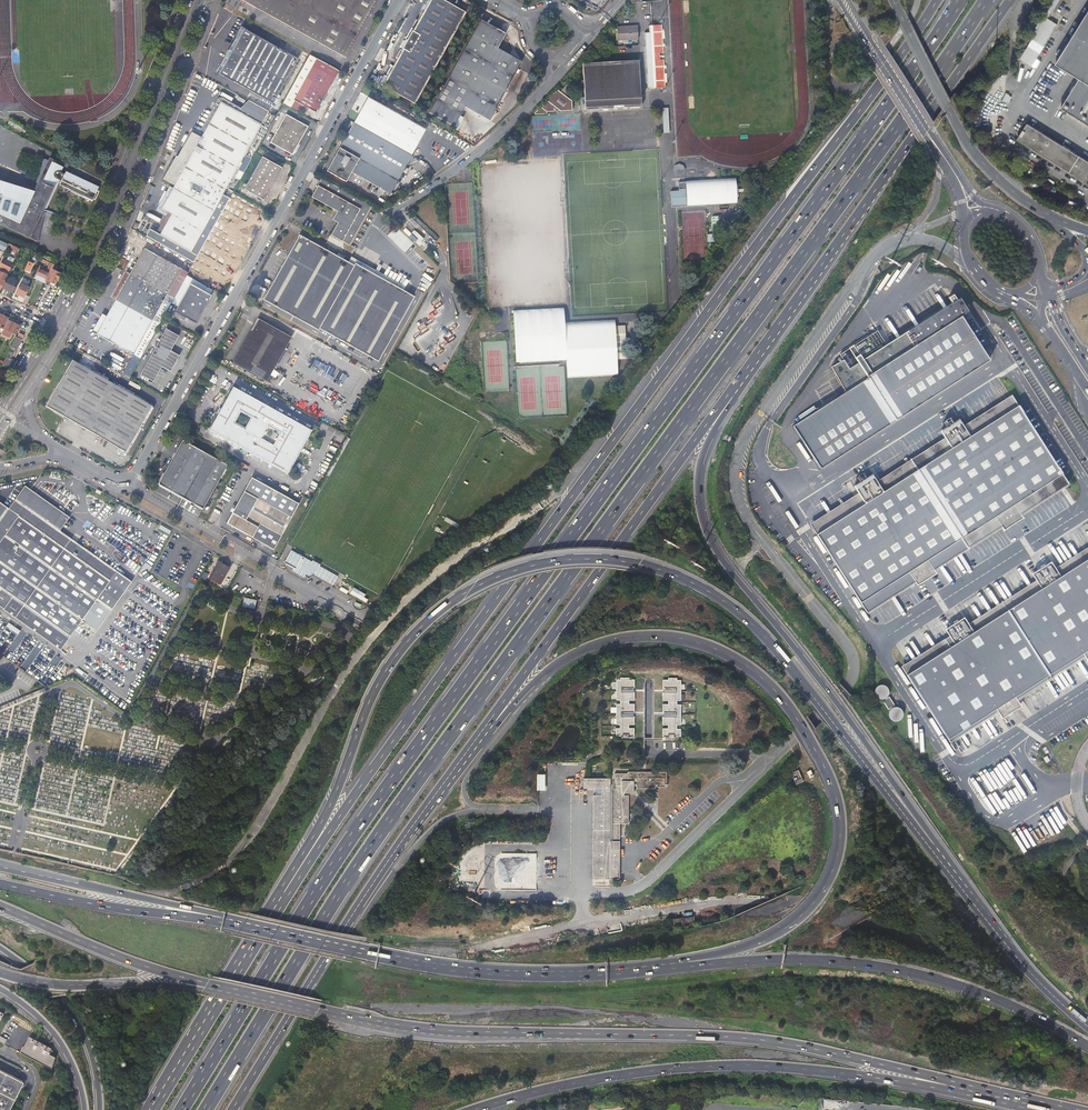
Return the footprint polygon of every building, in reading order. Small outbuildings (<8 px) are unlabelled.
[(255,7),(346,58),(378,0),(242,0),(255,7)] [(375,82),(409,101),(459,8),(444,0),(421,0),(402,34),(401,33),(399,38),(400,38),(375,82)] [(1037,69),(1041,61),(1037,58),(1058,24),(1048,18),(1052,11),(1053,11),(1060,0),(1053,0),(1029,36),(1033,39),(1020,59),(1037,69)] [(1061,107),(1087,124),(1087,12),(1056,63),(1079,78),(1061,107)] [(480,20),(428,112),(452,126),(463,106),(487,120),(520,62),(496,48),(504,33),(480,20)] [(652,88),(666,87),(662,25),(649,25),(649,33),(645,33),(647,88),(652,88)] [(638,39),(637,26),(617,27),(618,41),(638,39)] [(229,54),(218,73),(272,103),(297,59),(243,28),(233,47),(230,46),(226,52),(229,54)] [(585,110),(642,107),(641,97),(642,97),(642,95),(641,95),(639,60),(583,63),(585,110)] [(313,66),(294,100),(316,112),(335,78),(313,66)] [(567,95),(571,89),(566,85),(561,90),(567,95)] [(572,101),(557,90),(535,113),(535,114),(547,114),(547,112),(560,111),(572,110),(572,101)] [(193,263),(206,240),(199,235),(267,112),(246,100),(239,107),(221,97),(220,97),(219,97),(218,97),(217,97),(216,98),(215,99),(213,102),(218,105),(200,137),(190,131),(176,157),(174,156),(162,179),(173,186),(160,209),(170,215),(159,235),(149,230),(145,237),(193,263)] [(368,97),(327,171),(346,182),(351,173),(389,194),(426,129),(419,126),(420,124),(410,119),(409,120),(368,97)] [(286,114),(270,143),(292,155),(308,127),(286,114)] [(23,135),(25,130),(9,121),(6,126),(23,135)] [(1017,139),(1084,180),(1087,174),(1087,161),(1027,123),(1017,139)] [(262,158),(244,189),(263,200),(281,168),(262,158)] [(1,225),(29,238),(28,239),(36,243),(39,228),(38,227),(59,181),(61,181),(59,186),(69,190),(69,191),(77,195),(84,198),(85,198),(92,201),(93,200),(94,201),(99,192),(97,191),(98,190),(94,188),(95,186),(87,182),(86,185),(79,181),(80,179),(72,175),(71,178),(65,174),(61,172),(59,171),(61,167),(45,159),(38,183),(34,190),(33,191),(27,204),(22,203),(25,193),(11,189),(8,191),(7,190),(6,189),(5,188),(4,187),(2,187),(1,187),(0,187),(0,224),(1,225)] [(684,170),(682,167),(679,165),(675,167),(674,170),(676,173),(679,175),(682,173),(684,170)] [(686,180),(686,182),(686,189),(687,206),(687,207),(737,204),(736,178),(736,177),(686,180)] [(341,214),(337,222),(330,234),(331,235),(344,243),(349,245),(371,206),(321,178),(311,197),(336,211),(341,214)] [(686,189),(686,182),(679,183),(679,191),(671,191),(672,207),(687,206),(686,189)] [(236,203),(221,230),(243,243),(258,215),(236,203)] [(682,231),(684,264),(708,263),(705,212),(681,213),(682,229),(679,229),(679,231),(682,231)] [(412,219),(436,242),(439,239),(414,216),(412,219)] [(711,216),(712,230),(723,229),(722,216),(711,216)] [(318,331),(319,329),(377,362),(413,297),(354,263),(353,266),(341,259),(299,236),(263,301),(318,331)] [(0,240),(0,252),(4,254),(5,251),(8,244),(0,240)] [(16,252),(18,253),(20,249),(8,244),(5,251),(8,252),(9,250),(16,252)] [(213,244),(199,270),(221,282),(235,256),(213,244)] [(143,248),(130,273),(129,274),(173,298),(187,272),(143,248)] [(29,260),(25,269),(31,271),(34,263),(29,260)] [(0,268),(8,272),(12,264),(11,263),(7,261),(5,265),(2,263),(0,268)] [(44,285),(45,284),(52,269),(54,265),(49,263),(46,270),(39,267),(33,280),(44,285)] [(61,274),(52,269),(45,284),(53,288),(57,281),(58,281),(61,274)] [(115,299),(129,274),(125,272),(111,297),(115,299)] [(8,276),(5,281),(2,288),(13,294),(18,283),(10,279),(12,275),(9,273),(8,276)] [(129,274),(115,299),(159,324),(173,298),(129,274)] [(193,279),(190,284),(211,296),(213,291),(193,279)] [(184,280),(174,299),(171,303),(178,308),(190,284),(184,280)] [(190,284),(178,308),(175,312),(196,324),(211,296),(190,284)] [(20,297),(24,299),(25,298),(29,289),(20,285),(16,294),(20,295),(20,297)] [(792,425),(819,468),(989,360),(961,316),(968,311),(959,297),(956,299),(953,294),(948,297),(951,302),(954,306),(949,309),(946,305),(890,340),(893,345),(888,348),(885,344),(876,330),(838,353),(842,359),(830,366),(846,391),(792,425)] [(105,317),(96,334),(140,358),(159,324),(115,299),(105,317)] [(567,360),(565,322),(564,307),(538,309),(512,310),(515,363),(541,362),(567,360)] [(4,330),(8,322),(9,319),(0,315),(0,328),(4,330)] [(100,315),(91,332),(96,334),(105,317),(100,315)] [(258,318),(233,362),(267,381),(291,337),(258,318)] [(567,360),(568,378),(592,376),(618,375),(617,359),(625,358),(623,326),(615,327),(615,320),(589,321),(565,322),(567,360)] [(8,322),(4,330),(2,335),(8,338),(11,332),(14,334),(18,326),(8,322)] [(166,330),(141,375),(153,381),(161,367),(170,372),(179,356),(170,351),(178,336),(166,330)] [(14,352),(10,350),(3,364),(2,366),(12,371),(13,369),(16,363),(13,362),(11,364),(9,363),(14,352)] [(72,361),(46,407),(126,453),(152,408),(72,361)] [(233,387),(209,429),(287,472),(311,429),(233,387)] [(915,462),(913,464),(907,468),(888,480),(880,485),(875,478),(870,480),(868,476),(865,478),(860,481),(857,483),(860,487),(856,490),(861,497),(850,504),(819,524),(812,528),(864,608),(912,577),(917,584),(936,573),(931,565),(982,532),(998,522),(1000,525),(1003,529),(1022,517),(1017,510),(1036,498),(1054,486),(1065,479),(1014,399),(1003,406),(966,430),(961,423),(957,425),(954,421),(952,423),(946,427),(944,428),(946,433),(942,435),(947,442),(942,445),(915,462)] [(943,422),(946,427),(952,423),(949,418),(946,419),(943,422)] [(187,419),(183,426),(189,429),(193,422),(187,419)] [(347,437),(326,475),(329,477),(350,439),(347,437)] [(184,440),(160,484),(205,508),(229,464),(184,440)] [(913,459),(915,462),(942,445),(940,442),(913,459)] [(886,475),(888,480),(907,468),(904,464),(886,475)] [(856,476),(860,481),(865,478),(862,473),(860,473),(859,474),(857,475),(856,476)] [(233,512),(226,523),(274,550),(299,504),(252,478),(234,509),(236,510),(234,513),(233,512)] [(0,502),(0,606),(61,650),(79,624),(94,635),(132,582),(60,530),(70,517),(26,485),(9,508),(0,502)] [(1054,486),(1036,498),(1038,501),(1057,490),(1054,486)] [(817,520),(819,524),(850,504),(852,503),(850,499),(817,520)] [(998,522),(982,532),(986,535),(1000,525),(998,522)] [(291,550),(285,562),(294,567),(292,571),(304,577),(305,576),(309,577),(314,575),(333,585),(338,576),(320,566),(321,565),(313,560),(312,562),(305,558),(304,560),(302,559),(302,557),(291,550)] [(1042,575),(1039,571),(1032,575),(1036,581),(1031,584),(1033,586),(975,624),(973,621),(968,624),(964,619),(958,623),(961,627),(955,630),(952,627),(946,631),(949,636),(944,639),(946,642),(903,670),(948,739),(996,708),(1001,717),(1008,712),(1005,709),(1011,705),(1013,709),(1020,704),(1015,697),(1082,653),(1087,661),(1087,550),(1056,571),(1051,562),(1045,567),(1048,571),(1045,573),(1042,575)] [(1042,575),(1045,573),(1048,571),(1045,567),(1051,562),(1050,561),(1044,565),(1043,564),(1041,566),(1039,567),(1040,569),(1031,574),(1032,575),(1039,571),(1042,575)] [(219,562),(210,578),(220,584),(229,567),(219,562)] [(354,587),(351,592),(363,599),(366,594),(354,587)] [(945,629),(946,631),(952,627),(955,630),(961,627),(958,623),(964,619),(964,617),(957,621),(957,620),(953,622),(954,623),(945,629)] [(634,688),(634,679),(628,679),(629,677),(620,677),(620,679),(616,680),(615,700),(620,700),(620,703),(616,703),(616,724),(619,724),(619,728),(615,728),(615,736),(621,736),(621,738),(632,738),(632,736),(634,736),(634,728),(628,728),(628,725),(634,725),(634,716),(633,716),(633,712),(634,712),(634,704),(629,704),(629,700),(634,700),(634,692),(633,692),(633,688),(634,688)] [(668,678),(668,679),(662,679),(662,688),(664,688),(664,692),(662,692),(662,700),(667,700),(667,703),(662,703),(662,712),(664,712),(664,716),(662,716),(662,724),(667,724),(667,728),(662,728),(662,736),(663,736),(663,738),(675,739),(675,736),(681,736),(681,728),(676,728),(677,725),(681,725),(681,704),(677,704),(677,701),(681,701),(681,680),(677,680),(677,678),(668,678)] [(887,687),(885,686),(883,685),(880,685),(878,686),(876,688),(875,690),(875,692),(875,695),(876,697),(878,698),(880,699),(883,699),(885,698),(887,697),(888,694),(889,692),(888,690),(887,687)] [(889,697),(883,701),(888,709),(895,705),(889,697)] [(1008,712),(1001,717),(1002,718),(1008,714),(1009,716),(1012,713),(1011,712),(1021,706),(1020,704),(1013,709),(1011,705),(1005,709),(1008,712)] [(901,710),(899,708),(897,707),(895,707),(892,708),(890,710),(889,712),(889,714),(889,717),(891,719),(892,720),(895,721),(897,721),(900,720),(901,719),(903,716),(903,714),(903,712),(901,710)] [(799,770),(792,772),(796,784),(803,781),(799,770)] [(610,778),(583,778),(583,788),(594,788),(594,795),(593,795),(592,879),(619,879),(619,841),(612,840),(612,839),(619,839),(620,823),(628,823),(628,795),(624,795),(624,793),(633,793),(633,783),(637,783),(637,788),(655,788),(655,784),(657,784),(657,787),(666,787),(666,772),(627,772),(627,773),(614,773),(614,783),(610,783),(610,778)] [(545,774),(536,774),(536,791),(539,791),(545,791),(545,774)] [(1049,812),(1042,816),(1052,832),(1063,826),(1060,820),(1064,818),(1062,815),(1061,815),(1058,811),(1053,814),(1054,817),(1052,818),(1049,812)] [(537,889),(537,853),(496,853),(496,874),(505,874),(505,879),(507,879),(506,883),(507,883),(507,889),(537,889)] [(20,1054),(51,1072),(55,1060),(50,1057),(53,1052),(51,1051),(52,1051),(29,1037),(20,1054)] [(21,1084),(0,1074),(0,1109),(8,1109),(21,1084)]
